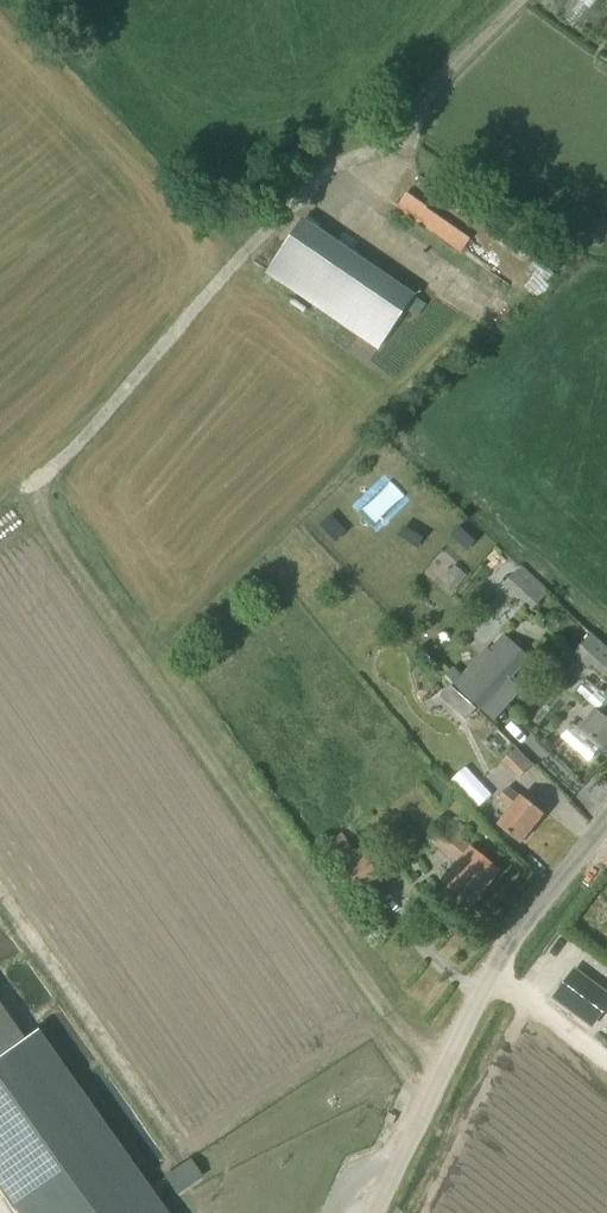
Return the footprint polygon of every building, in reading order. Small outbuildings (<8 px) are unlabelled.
[(410,192),(399,207),(466,251),(476,236),(410,192)] [(267,274),(377,350),(406,308),(418,316),(425,305),(415,298),(417,294),(305,217),(267,274)] [(530,605),(548,594),(527,560),(509,571),(530,605)] [(487,647),(454,684),(495,721),(523,689),(508,676),(527,656),(502,634),(489,649),(487,647)] [(604,676),(606,673),(606,648),(592,634),(573,654),(588,669),(592,665),(604,676)] [(465,699),(455,710),(466,720),(476,709),(465,699)] [(577,727),(605,751),(606,749),(606,700),(599,710),(596,707),(577,727)] [(504,758),(519,775),(534,763),(519,745),(504,758)] [(520,843),(544,813),(520,794),(519,796),(507,786),(497,798),(510,808),(497,825),(520,843)] [(586,788),(575,795),(587,812),(597,804),(586,788)] [(471,905),(500,869),(461,838),(468,830),(448,814),(428,838),(460,863),(444,883),(471,905)] [(363,852),(359,855),(343,833),(322,849),(360,899),(385,881),(363,852)] [(555,997),(592,1025),(593,1026),(606,1008),(606,991),(604,989),(603,990),(585,977),(575,970),(555,997)] [(17,1212),(165,1212),(36,1030),(23,1039),(22,1039),(0,1008),(0,1190),(17,1212)] [(51,1033),(44,1039),(66,1071),(74,1065),(51,1033)] [(90,1088),(83,1093),(91,1106),(99,1100),(90,1088)] [(136,1152),(128,1158),(137,1170),(144,1164),(136,1152)] [(165,1173),(177,1193),(205,1176),(193,1156),(165,1173)]
